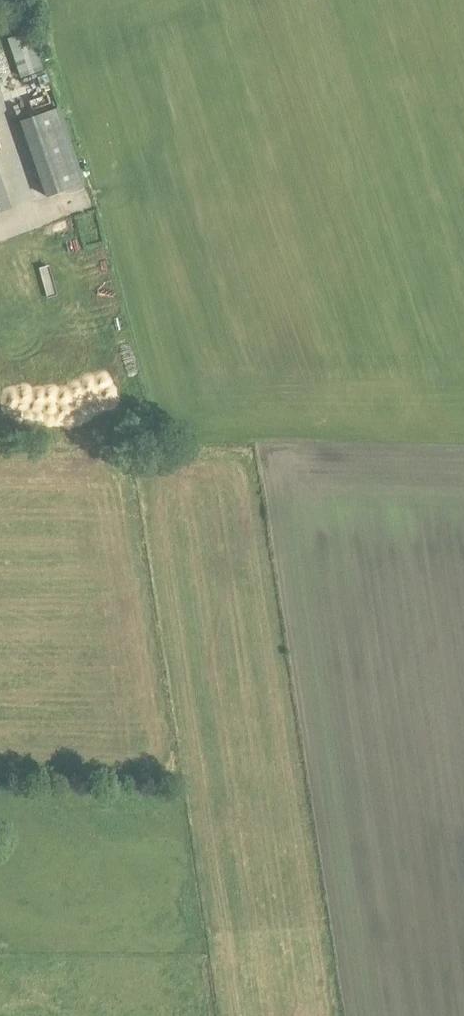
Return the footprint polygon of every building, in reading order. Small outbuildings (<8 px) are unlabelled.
[(43,70),(30,31),(7,38),(20,78),(43,70)] [(37,182),(76,173),(59,96),(19,105),(37,182)] [(9,170),(2,147),(0,148),(0,172),(9,170)] [(10,210),(0,182),(0,214),(10,210)] [(0,274),(0,349),(126,306),(105,244),(103,239),(83,246),(0,274)]
